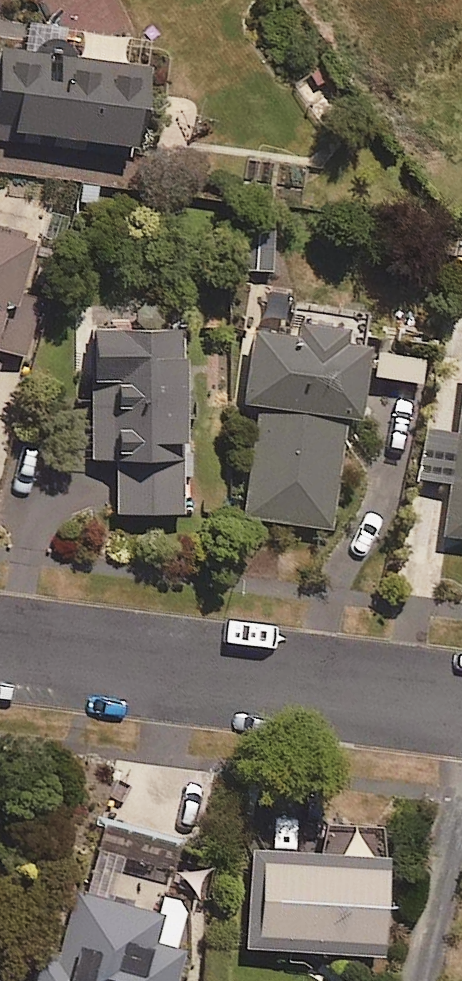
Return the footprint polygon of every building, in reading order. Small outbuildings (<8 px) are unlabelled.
[(140,118),(150,42),(23,26),(19,54),(1,52),(0,61),(0,143),(29,147),(30,140),(127,152),(132,117),(140,118)] [(0,238),(0,310),(16,313),(28,243),(0,238)] [(113,466),(116,519),(187,515),(177,317),(73,322),(77,395),(83,395),(87,467),(113,466)] [(246,333),(237,411),(254,413),(241,521),(331,533),(345,424),(355,425),(364,349),(341,346),(343,333),(290,326),(289,338),(246,333)] [(450,485),(442,538),(461,541),(461,403),(457,442),(426,437),(420,481),(450,485)] [(77,901),(58,896),(34,980),(171,980),(179,953),(171,950),(184,905),(161,899),(177,843),(100,821),(77,901)] [(300,854),(247,851),(241,952),(376,960),(383,831),(302,826),(300,854)]
